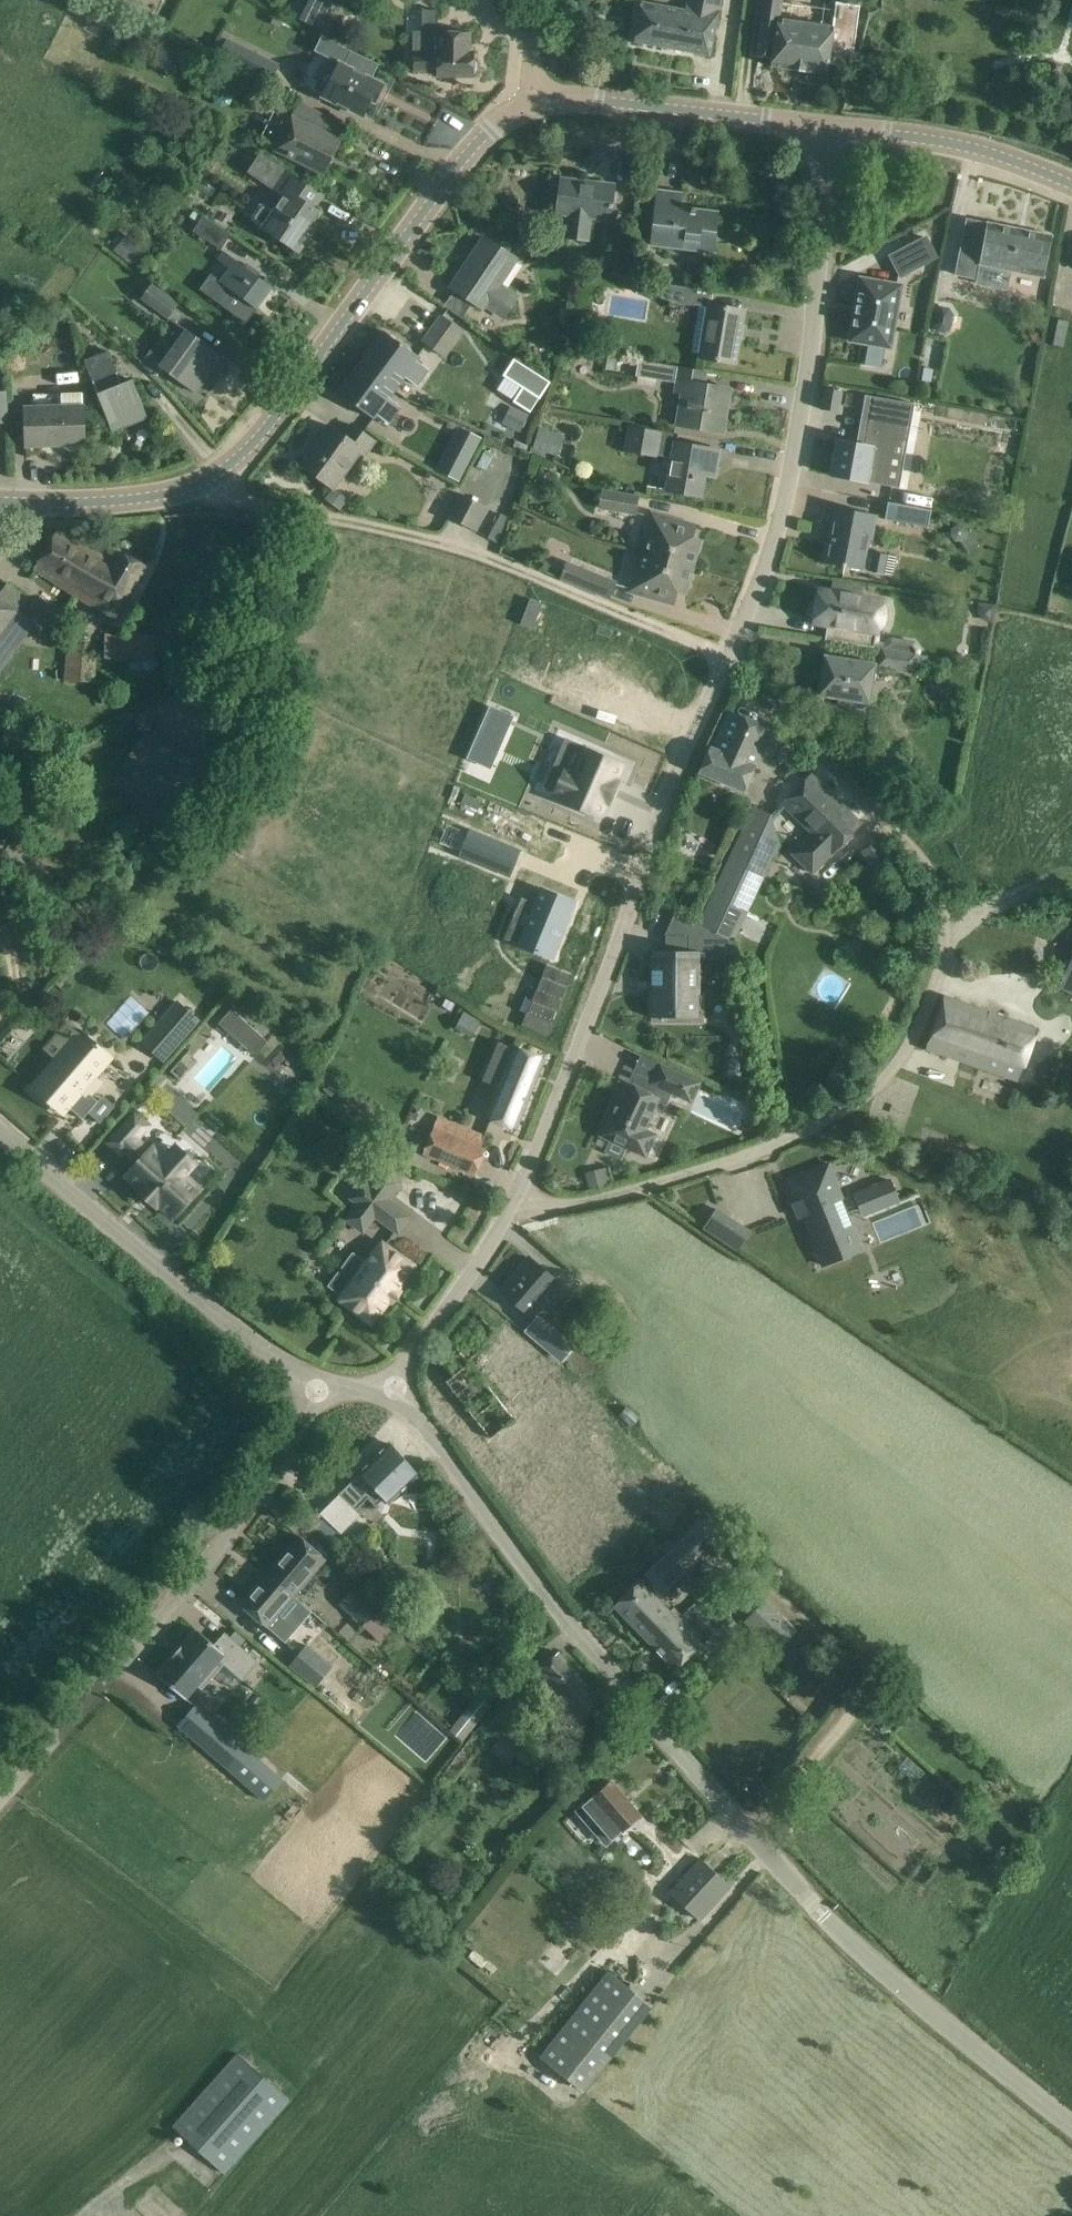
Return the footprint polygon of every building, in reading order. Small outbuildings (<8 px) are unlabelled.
[(300,22),(320,32),(335,0),(311,0),(300,22)] [(710,56),(720,0),(687,0),(685,11),(641,3),(634,42),(710,56)] [(806,19),(797,18),(796,23),(779,21),(782,0),(763,0),(755,57),(772,60),(771,67),(799,71),(806,19)] [(806,19),(799,71),(827,75),(828,65),(849,68),(853,52),(860,7),(835,3),(834,16),(815,14),(814,20),(806,19)] [(471,33),(414,32),(413,71),(437,72),(437,77),(474,78),(474,52),(470,52),(471,33)] [(324,92),(370,117),(381,99),(387,102),(397,83),(382,75),(388,63),(358,48),(350,62),(340,55),(337,62),(334,60),(322,83),(327,86),(324,92)] [(340,142),(320,132),(278,111),(262,143),(324,174),(340,142)] [(327,197),(286,170),(260,153),(247,173),(284,198),(274,211),(265,205),(260,204),(252,216),(253,220),(263,228),(298,252),(313,230),(308,226),(327,197)] [(610,220),(611,205),(613,189),(584,186),(585,182),(561,179),(557,214),(569,215),(566,238),(588,241),(590,218),(610,220)] [(715,236),(715,235),(718,213),(696,210),(696,208),(691,208),(691,212),(680,211),(682,194),(658,191),(651,246),(699,251),(701,234),(715,236)] [(203,217),(193,232),(221,250),(231,235),(203,217)] [(1051,237),(966,220),(955,276),(978,281),(980,271),(987,273),(989,266),(1010,270),(1009,275),(1021,278),(1022,273),(1043,277),(1051,237)] [(131,233),(117,249),(136,266),(150,249),(131,233)] [(941,246),(935,233),(898,250),(885,256),(893,273),(894,272),(896,276),(930,259),(927,253),(941,246)] [(516,259),(503,250),(484,238),(451,288),(483,309),(485,305),(504,317),(517,298),(498,286),(516,259)] [(254,307),(269,286),(223,251),(217,260),(230,269),(221,281),(211,274),(201,289),(236,315),(245,301),(254,307)] [(861,279),(850,341),(868,344),(886,348),(890,348),(901,287),(861,279)] [(675,287),(654,283),(651,300),(672,304),(675,287)] [(168,318),(178,304),(151,284),(141,299),(168,318)] [(739,310),(717,306),(708,305),(708,308),(699,306),(691,352),(700,354),(699,358),(735,364),(738,343),(733,343),(739,310)] [(932,313),(929,326),(933,332),(940,334),(946,330),(948,316),(944,311),(937,309),(932,313)] [(441,316),(423,341),(444,357),(462,332),(441,316)] [(218,353),(200,340),(187,330),(166,358),(151,347),(140,362),(155,373),(160,367),(195,393),(214,368),(209,364),(218,353)] [(377,380),(394,392),(404,377),(416,386),(428,370),(416,361),(419,357),(383,331),(363,360),(381,374),(377,380)] [(148,420),(140,399),(132,380),(121,385),(108,352),(85,361),(105,413),(113,433),(148,420)] [(513,359),(502,377),(521,389),(513,403),(530,413),(539,400),(540,400),(551,383),(513,359)] [(381,374),(363,360),(338,393),(374,419),(377,415),(388,424),(400,407),(389,399),(394,392),(377,380),(381,374)] [(702,371),(638,361),(636,377),(674,383),(672,394),(679,395),(674,425),(717,432),(722,405),(727,406),(730,389),(700,384),(702,371)] [(924,368),(922,380),(930,382),(932,370),(924,368)] [(8,394),(0,394),(0,418),(9,417),(8,394)] [(84,440),(84,422),(84,406),(84,396),(60,396),(60,407),(25,408),(26,447),(46,446),(45,441),(84,440)] [(839,442),(833,476),(886,485),(894,441),(907,443),(914,405),(872,398),(864,446),(856,445),(839,442)] [(512,404),(502,425),(521,434),(531,414),(512,404)] [(362,449),(366,452),(374,441),(352,425),(344,436),(329,426),(301,465),(333,489),(362,449)] [(541,427),(535,449),(563,456),(569,434),(541,427)] [(677,435),(628,427),(624,451),(657,456),(657,455),(671,457),(665,491),(700,497),(705,469),(716,471),(720,451),(676,443),(677,435)] [(445,454),(437,470),(459,481),(467,466),(445,454)] [(640,495),(602,488),(599,507),(636,514),(640,495)] [(474,531),(486,507),(461,494),(448,517),(474,531)] [(888,503),(884,520),(928,528),(931,511),(888,503)] [(835,508),(834,509),(828,544),(825,543),(822,563),(894,576),(897,556),(871,552),(878,516),(835,508)] [(649,538),(644,554),(693,568),(701,541),(691,538),(695,525),(650,512),(644,536),(649,538)] [(56,531),(46,551),(36,570),(94,607),(95,606),(116,618),(146,567),(118,552),(114,561),(56,531)] [(693,568),(644,554),(640,569),(635,568),(628,592),(672,605),(676,591),(686,594),(693,568)] [(615,582),(580,568),(573,584),(608,599),(615,582)] [(0,594),(0,638),(28,600),(7,584),(0,594)] [(833,592),(819,590),(817,606),(813,607),(811,616),(815,619),(814,623),(827,625),(825,640),(871,648),(874,632),(877,632),(878,628),(882,622),(884,612),(881,604),(881,600),(861,597),(862,589),(834,584),(833,592)] [(1047,604),(1044,616),(1062,620),(1065,609),(1047,604)] [(108,655),(154,654),(153,633),(107,634),(108,655)] [(66,678),(81,680),(85,645),(70,643),(66,678)] [(911,670),(914,655),(881,650),(879,665),(911,670)] [(825,656),(818,696),(839,699),(838,704),(858,707),(859,702),(869,704),(875,664),(825,656)] [(490,708),(470,756),(488,764),(509,716),(490,708)] [(730,713),(720,736),(714,749),(710,747),(698,773),(745,792),(770,731),(730,713)] [(161,807),(188,763),(126,726),(99,770),(161,807)] [(557,767),(547,790),(563,797),(562,801),(599,817),(606,802),(609,803),(619,782),(615,781),(622,766),(597,755),(584,749),(574,774),(557,767)] [(811,775),(795,791),(782,804),(812,833),(792,854),(812,874),(845,840),(860,824),(811,775)] [(771,816),(753,807),(698,925),(733,941),(778,846),(771,816)] [(459,857),(510,877),(521,850),(470,830),(459,857)] [(543,870),(519,929),(554,943),(578,885),(543,870)] [(695,952),(651,951),(651,1018),(699,1018),(699,958),(738,958),(733,941),(698,925),(674,914),(664,936),(695,936),(695,952)] [(1038,1028),(965,1003),(944,996),(925,1050),(1020,1082),(1038,1028)] [(177,1001),(159,1022),(182,1042),(200,1021),(177,1001)] [(232,1010),(219,1024),(253,1054),(266,1040),(232,1010)] [(59,1065),(39,1089),(66,1112),(70,1108),(83,1119),(98,1101),(90,1094),(101,1082),(96,1077),(114,1056),(81,1029),(54,1061),(59,1065)] [(544,1059),(523,1051),(515,1047),(487,1117),(516,1129),(544,1059)] [(601,1136),(645,1156),(654,1135),(643,1130),(662,1088),(690,1101),(698,1083),(660,1065),(647,1093),(626,1084),(612,1115),(610,1114),(601,1136)] [(134,1114),(108,1143),(122,1155),(124,1152),(138,1164),(126,1177),(139,1189),(138,1190),(156,1207),(157,1205),(171,1217),(198,1187),(183,1174),(194,1162),(176,1146),(165,1158),(153,1147),(149,1151),(136,1140),(148,1127),(134,1114)] [(438,1117),(433,1129),(423,1154),(475,1175),(485,1150),(480,1148),(485,1136),(438,1117)] [(915,1148),(911,1158),(923,1162),(927,1152),(915,1148)] [(828,1164),(787,1181),(796,1202),(793,1204),(799,1219),(806,1216),(812,1229),(809,1230),(819,1256),(858,1240),(837,1189),(839,1188),(828,1164)] [(382,1172),(370,1188),(363,1182),(351,1198),(358,1204),(347,1220),(363,1232),(375,1215),(397,1232),(409,1216),(386,1199),(398,1183),(382,1172)] [(890,1181),(859,1193),(868,1214),(898,1201),(890,1181)] [(717,1209),(704,1229),(715,1236),(728,1217),(717,1209)] [(352,1252),(327,1286),(342,1297),(340,1300),(372,1323),(389,1300),(393,1303),(401,1293),(396,1289),(414,1266),(382,1243),(367,1263),(352,1252)] [(529,1258),(501,1291),(532,1317),(537,1310),(559,1284),(529,1258)] [(529,1328),(525,1332),(561,1362),(564,1360),(575,1347),(538,1316),(529,1328)] [(630,1410),(623,1419),(632,1426),(639,1417),(630,1410)] [(339,1494),(354,1510),(356,1511),(368,1499),(377,1507),(397,1487),(402,1492),(419,1475),(392,1445),(387,1445),(339,1494)] [(645,1575),(662,1593),(723,1536),(706,1519),(645,1575)] [(298,1536),(240,1604),(267,1627),(285,1643),(312,1612),(294,1596),(325,1559),(298,1536)] [(651,1644),(677,1619),(639,1581),(613,1606),(651,1644)] [(364,1625),(382,1608),(359,1585),(342,1602),(364,1625)] [(798,1629),(766,1599),(746,1621),(778,1650),(798,1629)] [(687,1630),(677,1619),(651,1644),(675,1670),(701,1644),(699,1642),(705,1636),(693,1624),(687,1630)] [(171,1658),(156,1675),(185,1700),(196,1687),(201,1691),(216,1673),(212,1669),(219,1661),(242,1681),(258,1662),(224,1632),(213,1645),(196,1630),(181,1647),(181,1646),(171,1658)] [(308,1645),(297,1658),(291,1665),(317,1687),(334,1667),(308,1645)] [(558,1653),(542,1667),(513,1693),(523,1705),(538,1691),(571,1728),(601,1701),(558,1653)] [(478,1694),(449,1730),(464,1741),(492,1705),(478,1694)] [(231,1771),(249,1751),(197,1705),(179,1726),(231,1771)] [(507,1763),(529,1735),(513,1722),(508,1728),(501,1722),(491,1735),(497,1740),(490,1749),(507,1763)] [(591,1799),(577,1811),(605,1844),(619,1832),(619,1833),(640,1815),(611,1782),(591,1799)] [(990,1794),(981,1786),(970,1797),(979,1805),(990,1794)] [(729,1885),(702,1860),(670,1894),(698,1919),(729,1885)] [(655,2008),(609,1971),(541,2056),(587,2093),(655,2008)] [(289,2100),(237,2054),(173,2127),(225,2173),(289,2100)]
